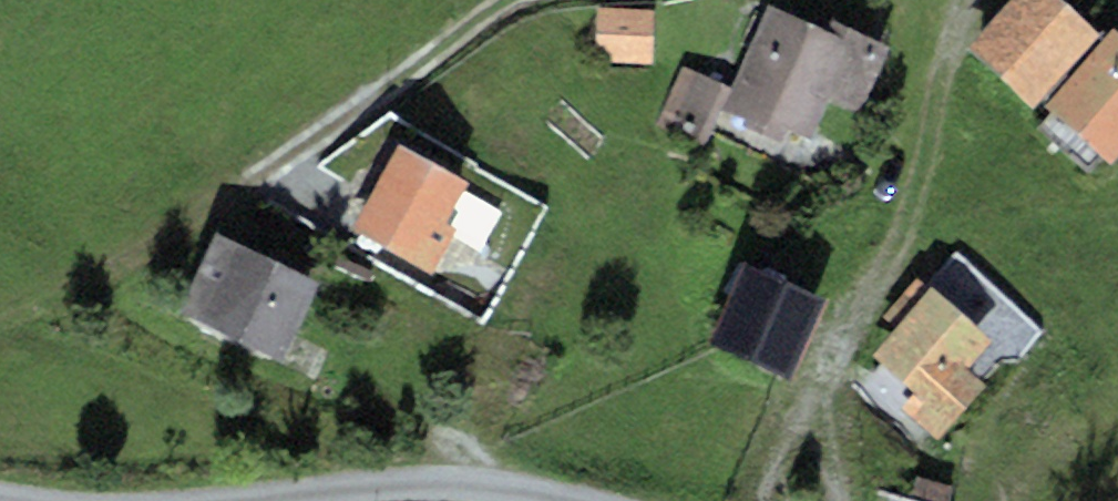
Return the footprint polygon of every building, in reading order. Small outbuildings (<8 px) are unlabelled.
[(969,46),(1032,103),(1098,30),(1065,0),(1011,0),(969,46)] [(827,30),(768,4),(731,88),(682,66),(656,125),(704,146),(721,107),(744,118),(742,124),(782,142),(788,128),(813,139),(830,100),(861,114),(892,46),(832,19),(827,30)] [(654,9),(599,7),(597,61),(652,63),(654,9)] [(1047,105),(1112,161),(1117,153),(1117,32),(1113,28),(1047,105)] [(468,183),(398,144),(352,226),(432,271),(457,228),(446,222),(468,183)] [(318,280),(215,232),(178,312),(281,360),(318,280)] [(826,302),(746,262),(707,339),(787,379),(826,302)] [(894,326),(870,354),(913,390),(901,405),(939,438),(985,384),(965,367),(990,339),(916,275),(882,315),(894,326)] [(884,491),(881,500),(922,500),(884,491)]
